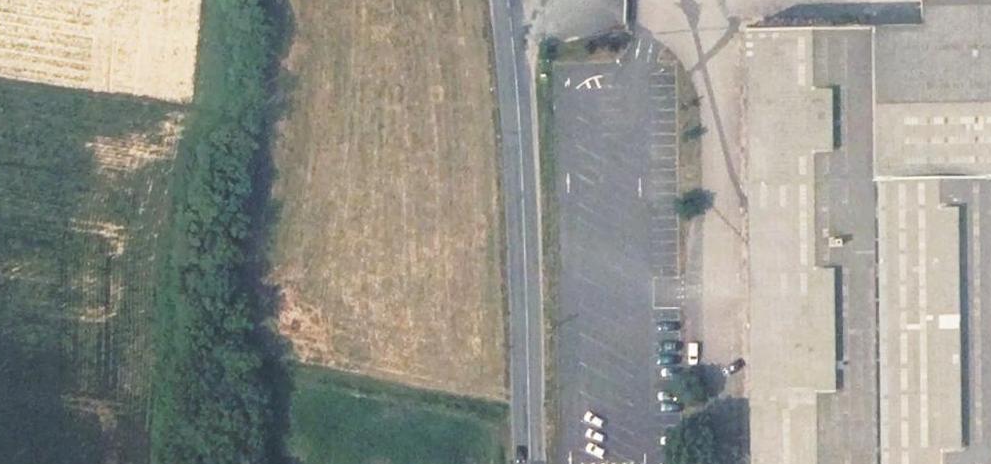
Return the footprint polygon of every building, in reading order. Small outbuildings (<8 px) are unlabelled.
[(920,3),(920,33),(870,35),(869,29),(745,32),(751,463),(990,463),(990,2),(920,3)]
